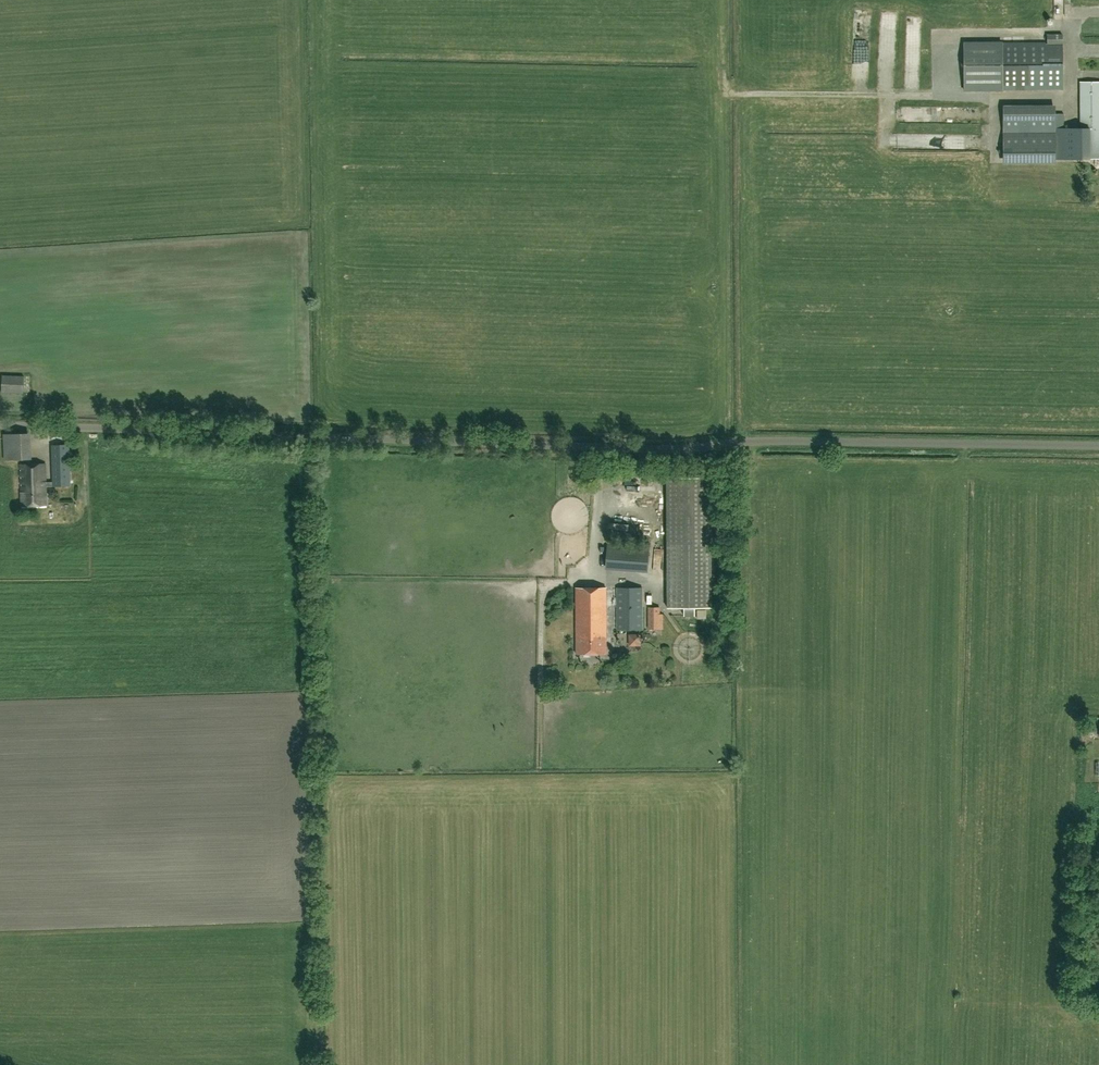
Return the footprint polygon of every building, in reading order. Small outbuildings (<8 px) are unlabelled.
[(1047,34),(1047,44),(1046,44),(1046,43),(964,43),(964,90),(1063,89),(1063,34),(1047,34)] [(1055,113),(1055,104),(1002,105),(1003,156),(1004,156),(1004,155),(1055,155),(1055,159),(1098,158),(1098,81),(1080,81),(1080,128),(1064,128),(1064,113),(1055,114),(1055,113)] [(2,375),(2,392),(23,393),(24,376),(2,375)] [(4,434),(5,460),(29,459),(28,433),(4,434)] [(71,485),(70,444),(51,445),(53,482),(46,482),(45,463),(20,464),(22,506),(47,505),(46,486),(71,485)] [(711,477),(667,477),(668,608),(684,608),(684,615),(695,615),(695,608),(711,608),(711,477)] [(649,548),(607,545),(606,566),(647,570),(649,548)] [(606,654),(606,587),(576,588),(576,654),(606,654)] [(617,629),(642,629),(642,587),(617,587),(617,629)] [(649,608),(649,627),(659,627),(659,608),(649,608)] [(697,618),(706,618),(706,610),(697,610),(697,618)] [(633,636),(633,645),(643,645),(644,636),(633,636)]
